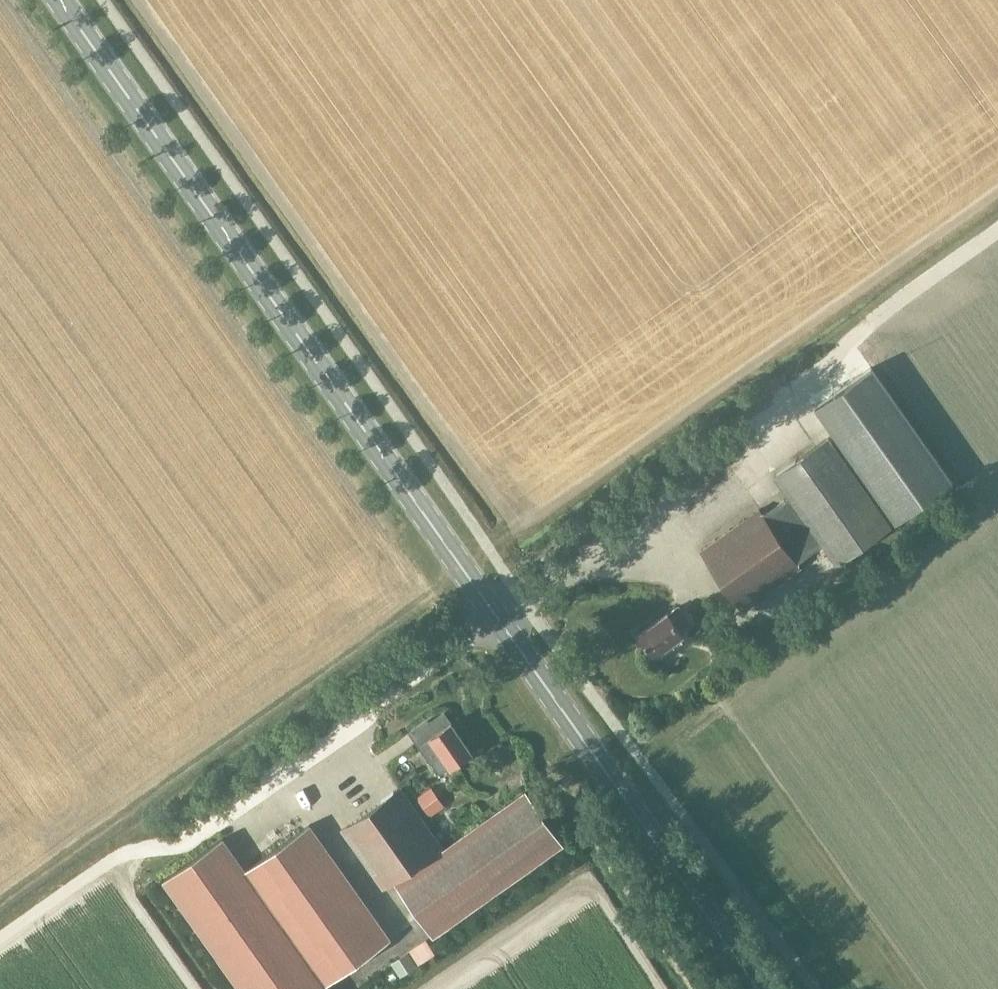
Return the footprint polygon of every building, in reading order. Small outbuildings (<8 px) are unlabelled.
[(871,367),(815,407),(896,522),(952,483),(871,367)] [(742,608),(800,567),(796,561),(822,543),(837,564),(890,526),(828,438),(774,476),(789,496),(763,515),(759,509),(701,550),(742,608)] [(679,629),(689,622),(678,606),(668,613),(638,634),(653,656),(683,634),(679,629)] [(329,708),(337,702),(333,697),(325,703),(329,708)] [(450,767),(472,752),(444,712),(411,735),(430,761),(441,754),(450,767)] [(441,846),(400,788),(342,829),(383,887),(393,880),(433,936),(563,843),(526,791),(443,849),(441,846)] [(325,985),(391,938),(309,824),(244,871),(220,838),(162,879),(240,988),(328,988),(325,985)]
